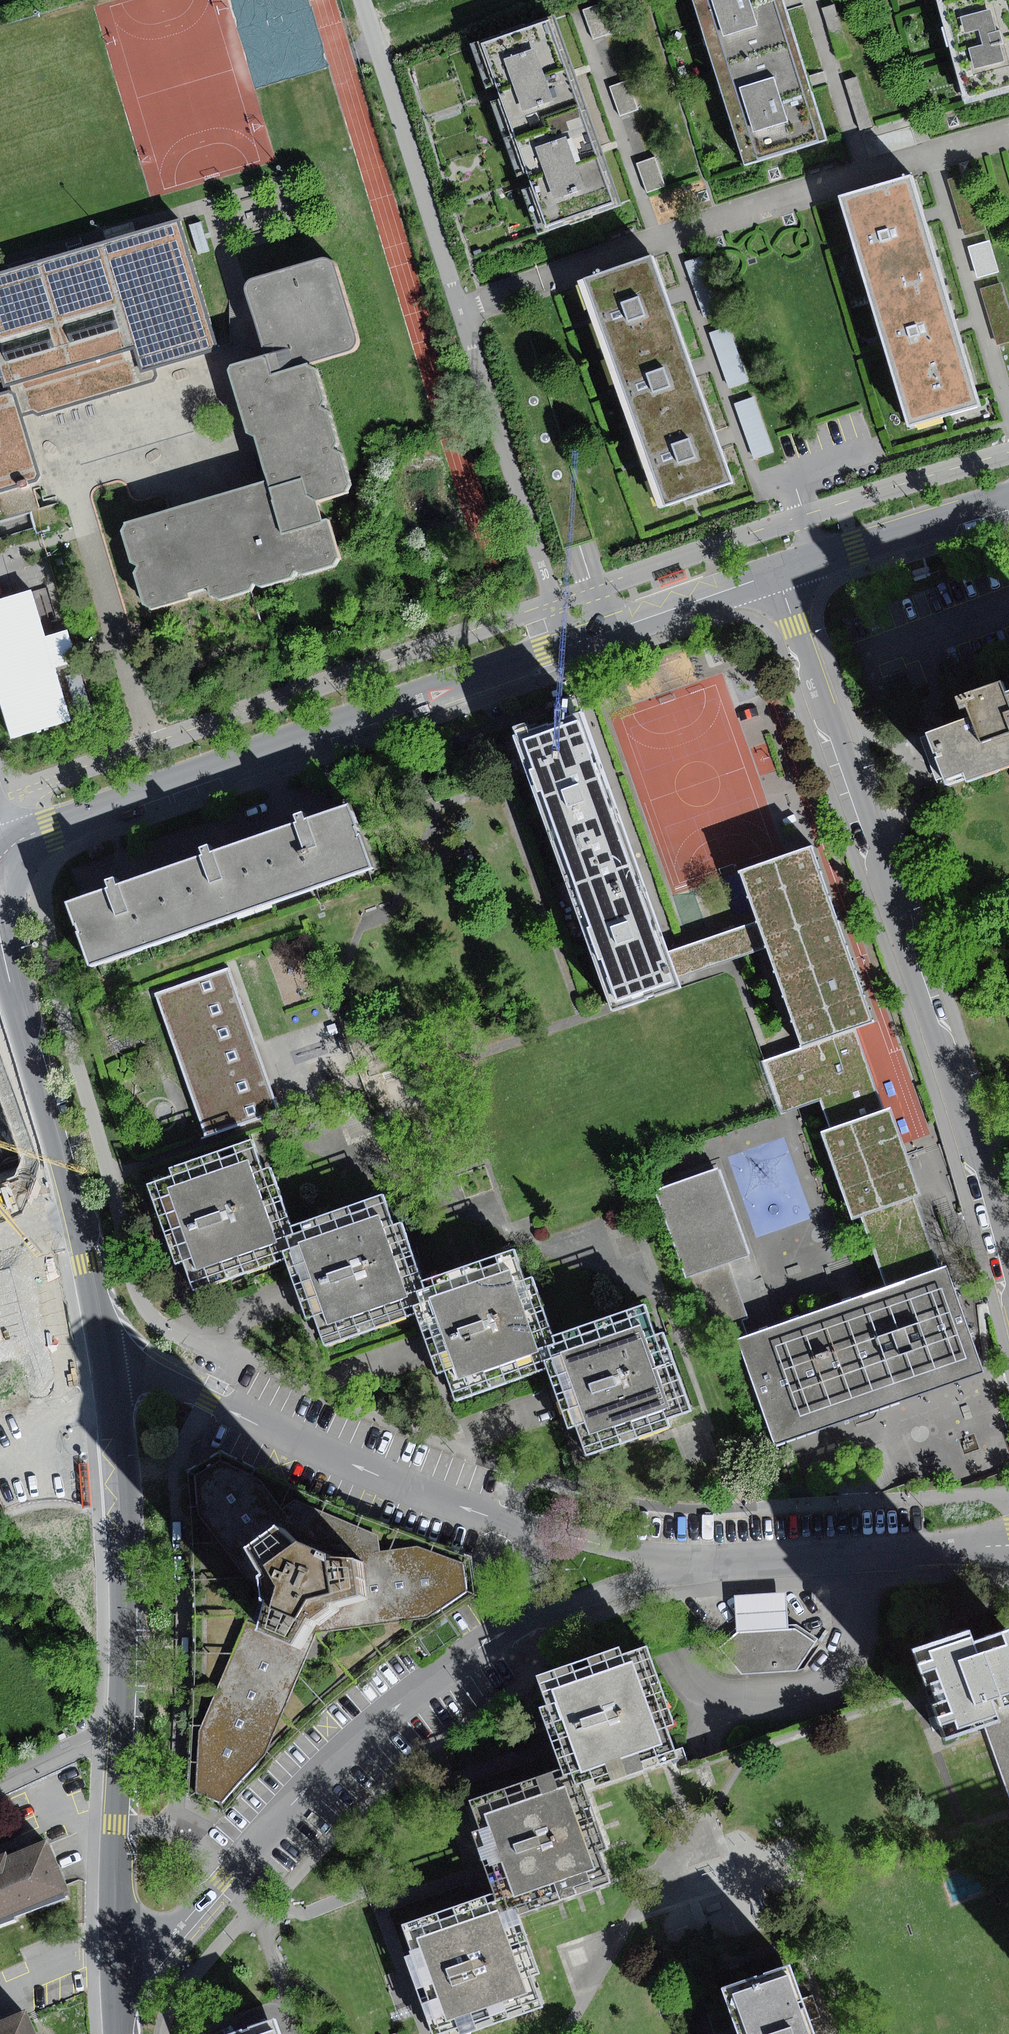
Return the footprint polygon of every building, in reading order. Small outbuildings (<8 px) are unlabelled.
[(708,0),(693,0),(745,165),(759,161),(708,0)] [(728,64),(797,43),(785,4),(783,0),(708,0),(728,64)] [(941,5),(968,104),(1008,93),(1008,0),(961,0),(941,5)] [(601,4),(584,11),(595,38),(612,32),(601,4)] [(835,5),(822,9),(838,57),(850,54),(835,5)] [(550,20),(482,44),(514,137),(583,113),(569,74),(550,20)] [(797,43),(728,64),(759,161),(827,140),(810,84),(797,43)] [(684,66),(677,68),(680,77),(687,75),(684,66)] [(857,77),(845,81),(861,130),(872,126),(857,77)] [(619,83),(611,86),(620,115),(639,109),(629,80),(619,83)] [(583,113),(514,137),(547,229),(616,205),(597,151),(583,113)] [(656,157),(636,164),(647,193),(667,186),(656,157)] [(912,176),(841,198),(876,312),(947,291),(924,216),(912,176)] [(0,272),(0,493),(37,482),(41,474),(36,453),(23,413),(33,410),(38,413),(153,378),(155,374),(154,368),(219,349),(180,218),(0,272)] [(201,221),(190,225),(199,253),(210,250),(201,221)] [(989,240),(969,246),(978,277),(998,271),(989,240)] [(704,318),(724,311),(704,256),(685,263),(704,318)] [(248,283),(246,288),(267,354),(273,374),(307,363),(352,349),(356,346),(357,343),(357,338),(335,263),(331,260),(327,258),(323,257),(250,279),(248,283)] [(653,257),(584,282),(611,356),(680,332),(666,294),(653,257)] [(980,288),(997,345),(1008,342),(1008,305),(1002,282),(980,288)] [(947,291),(876,312),(910,426),(981,405),(958,328),(947,291)] [(729,388),(748,381),(729,326),(709,333),(729,388)] [(680,332),(611,356),(637,431),(706,406),(693,368),(680,332)] [(126,521),(121,530),(130,561),(138,565),(134,573),(143,603),(152,609),(191,599),(189,593),(209,587),(211,597),(219,601),(251,590),(254,583),(263,587),(291,578),(295,570),(303,574),(334,566),(339,558),(328,518),(322,520),(317,501),(346,492),(351,482),(341,452),(334,448),(339,442),(328,409),(321,407),(325,400),(316,368),(307,363),(273,374),(267,354),(231,365),(229,370),(248,433),(255,435),(267,480),(126,521)] [(755,397),(734,405),(753,459),(774,451),(755,397)] [(706,406),(637,431),(664,505),(733,481),(719,444),(706,406)] [(0,600),(0,691),(14,738),(75,720),(36,589),(0,600)] [(930,734),(945,776),(949,786),(972,778),(973,781),(1008,768),(1008,683),(1008,679),(958,697),(964,714),(971,711),(974,718),(930,734)] [(564,872),(631,849),(606,779),(583,714),(516,737),(564,872)] [(945,776),(930,734),(920,738),(935,780),(945,776)] [(255,836),(279,901),(373,867),(361,835),(357,837),(353,826),(356,825),(349,804),(306,819),(303,811),(298,813),(294,815),(296,822),(255,836)] [(161,869),(184,934),(279,901),(255,836),(211,852),(209,844),(204,846),(200,847),(202,854),(161,869)] [(812,846),(740,872),(758,921),(767,947),(802,1047),(855,1029),(874,1022),(812,846)] [(631,849),(564,872),(613,1011),(679,987),(676,979),(667,953),(651,908),(631,849)] [(184,934),(161,869),(117,884),(114,877),(110,879),(107,880),(109,888),(67,902),(74,923),(77,922),(81,932),(79,933),(89,964),(94,965),(184,934)] [(767,947),(758,921),(667,953),(676,979),(767,947)] [(229,970),(156,994),(205,1138),(278,1114),(229,970)] [(855,1029),(802,1047),(762,1061),(781,1114),(820,1100),(830,1130),(823,1133),(853,1220),(862,1217),(887,1287),(941,1269),(916,1198),(923,1195),(892,1109),(884,1112),(855,1029)] [(293,1233),(291,1227),(270,1168),(261,1171),(250,1141),(173,1169),(175,1174),(146,1185),(176,1266),(183,1263),(186,1271),(194,1293),(286,1260),(284,1252),(289,1250),(285,1236),(293,1233)] [(718,1169),(656,1190),(687,1278),(749,1256),(718,1169)] [(425,1288),(423,1281),(403,1222),(393,1226),(383,1196),(291,1227),(293,1233),(285,1236),(289,1250),(284,1252),(286,1260),(299,1296),(307,1320),(316,1317),(326,1345),(416,1314),(413,1305),(422,1303),(418,1291),(425,1288)] [(555,1343),(553,1337),(533,1276),(524,1280),(514,1251),(423,1281),(425,1288),(418,1291),(422,1303),(413,1305),(416,1314),(429,1351),(438,1376),(447,1373),(457,1401),(550,1369),(548,1361),(553,1359),(549,1345),(555,1343)] [(887,1287),(738,1340),(775,1445),(985,1371),(947,1266),(941,1269),(887,1287)] [(647,1305),(553,1337),(555,1343),(549,1345),(553,1359),(548,1361),(550,1369),(560,1402),(570,1429),(579,1426),(588,1455),(669,1427),(666,1418),(692,1410),(666,1332),(657,1335),(647,1305)] [(189,1798),(224,1810),(299,1731),(369,1670),(401,1647),(474,1596),(471,1558),(396,1531),(316,1498),(222,1452),(189,1471),(195,1590),(195,1700),(189,1798)] [(787,1593),(736,1596),(738,1634),(790,1631),(787,1593)] [(738,1634),(721,1650),(743,1675),(799,1670),(816,1643),(794,1630),(790,1631),(738,1634)] [(1008,1707),(1008,1630),(975,1642),(970,1631),(942,1641),(913,1651),(927,1690),(945,1741),(985,1727),(1000,1721),(993,1700),(1002,1697),(1006,1708),(1008,1707)] [(587,1783),(590,1790),(653,1768),(684,1758),(679,1745),(688,1742),(655,1647),(628,1656),(626,1649),(544,1677),(553,1705),(545,1708),(557,1743),(566,1768),(568,1775),(576,1773),(580,1785),(587,1783)] [(985,1727),(1008,1793),(1008,1707),(1006,1708),(1002,1697),(993,1700),(1000,1721),(985,1727)] [(568,1775),(566,1768),(472,1801),(481,1827),(472,1830),(494,1891),(496,1899),(504,1896),(509,1910),(515,1907),(518,1914),(612,1882),(601,1851),(610,1848),(590,1790),(587,1783),(580,1785),(576,1773),(568,1775)] [(71,1897),(49,1841),(8,1857),(6,1853),(0,1855),(0,1925),(71,1897)] [(494,1891),(401,1923),(412,1953),(403,1956),(431,2033),(437,2033),(454,2028),(455,2033),(459,2033),(541,2006),(530,1975),(538,1973),(518,1914),(515,1907),(509,1910),(504,1896),(496,1899),(494,1891)] [(738,2033),(814,2033),(805,2009),(789,1966),(722,1990),(738,2033)] [(28,2010),(0,2022),(0,2033),(38,2033),(28,2010)] [(276,2019),(235,2033),(282,2033),(276,2019)]
